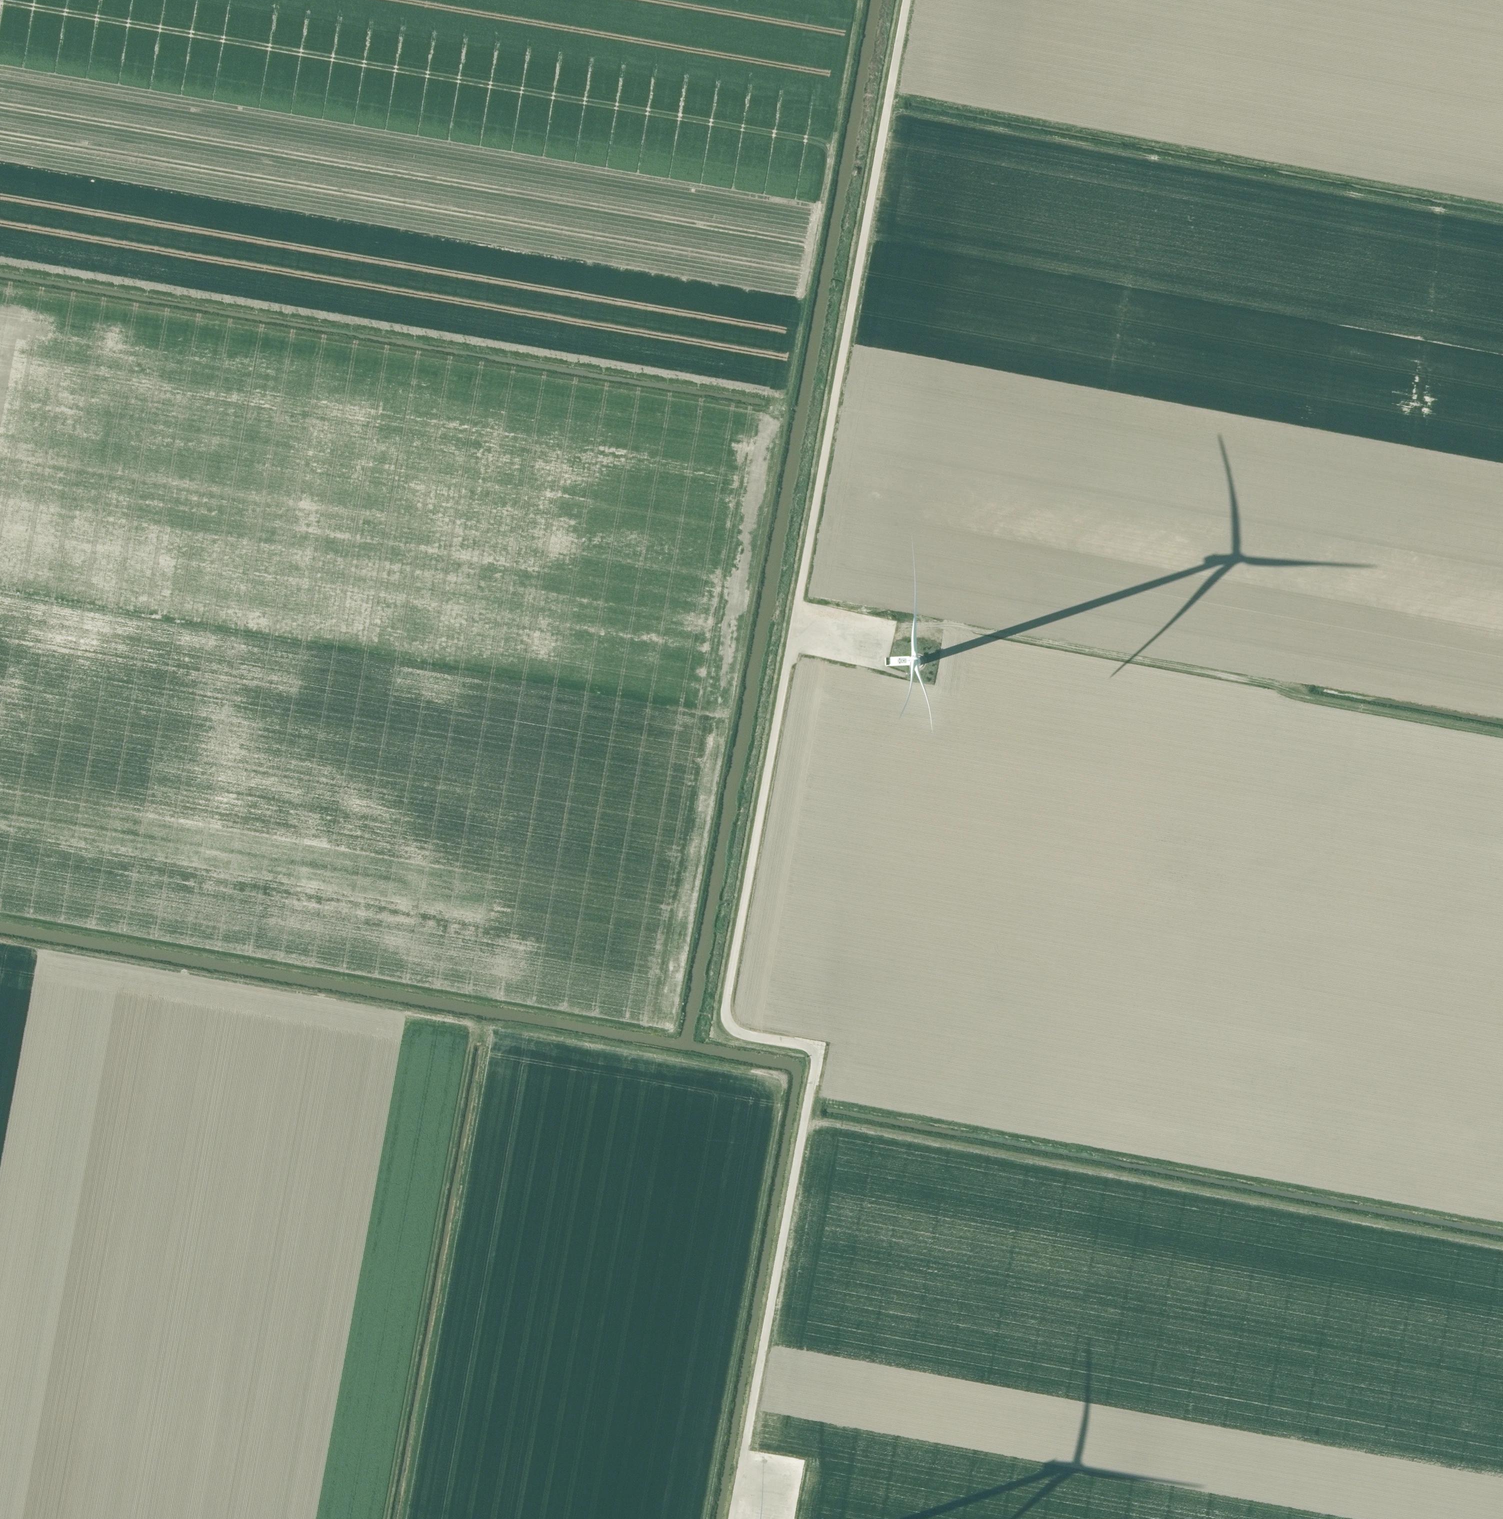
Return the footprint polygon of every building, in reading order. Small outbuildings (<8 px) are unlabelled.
[(911,662),(911,663),(911,664),(912,664),(912,665),(912,666),(913,666),(913,667),(914,667),(914,668),(915,668),(916,668),(917,669),(918,669),(919,669),(919,668),(920,668),(921,668),(921,667),(922,667),(923,666),(923,665),(924,664),(924,663),(924,662),(924,661),(924,660),(924,659),(923,659),(923,658),(922,658),(922,657),(921,657),(920,656),(919,656),(918,656),(917,656),(916,656),(915,656),(914,657),(913,658),(912,659),(912,660),(911,661),(911,662)]
